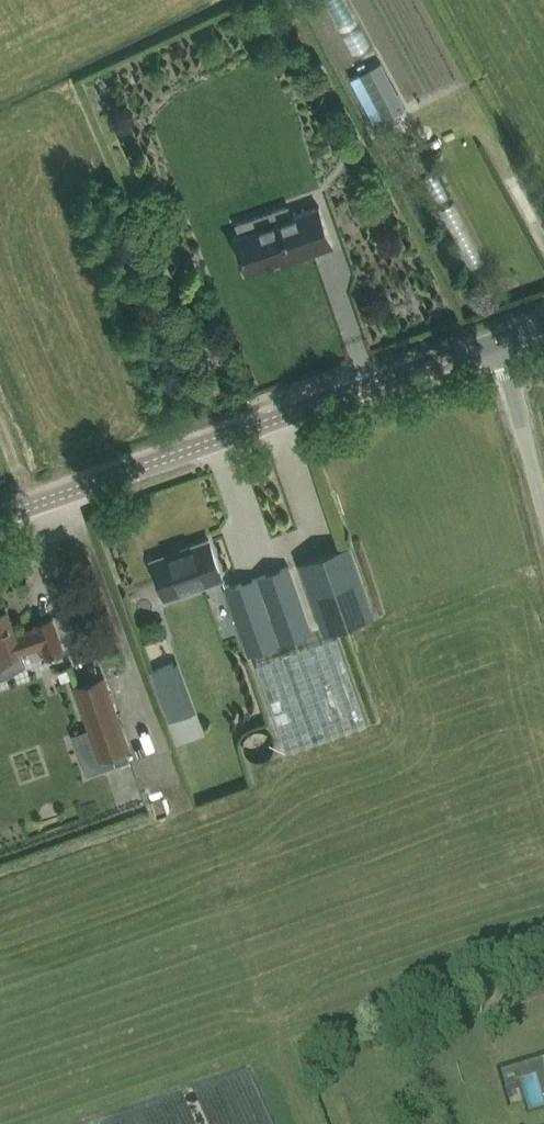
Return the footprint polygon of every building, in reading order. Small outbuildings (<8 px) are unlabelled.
[(379,56),(354,0),(338,0),(333,2),(360,64),(379,56)] [(382,61),(360,73),(384,119),(406,107),(382,61)] [(248,271),(280,259),(282,264),(334,245),(318,202),(292,211),(289,202),(236,222),(239,231),(234,233),(248,271)] [(153,559),(160,580),(166,597),(224,577),(210,539),(153,559)] [(325,632),(376,614),(351,544),(301,562),(325,632)] [(250,652),(292,637),(313,630),(290,565),(227,587),(234,608),(250,652)] [(22,648),(44,641),(49,656),(65,650),(60,637),(53,616),(36,622),(37,625),(12,634),(3,610),(0,612),(0,677),(15,670),(24,665),(27,663),(22,648)] [(288,750),(367,722),(335,631),(257,662),(288,750)] [(169,718),(194,709),(176,658),(152,669),(169,718)] [(73,732),(88,772),(130,757),(127,748),(131,747),(106,672),(75,684),(90,726),(73,732)]
